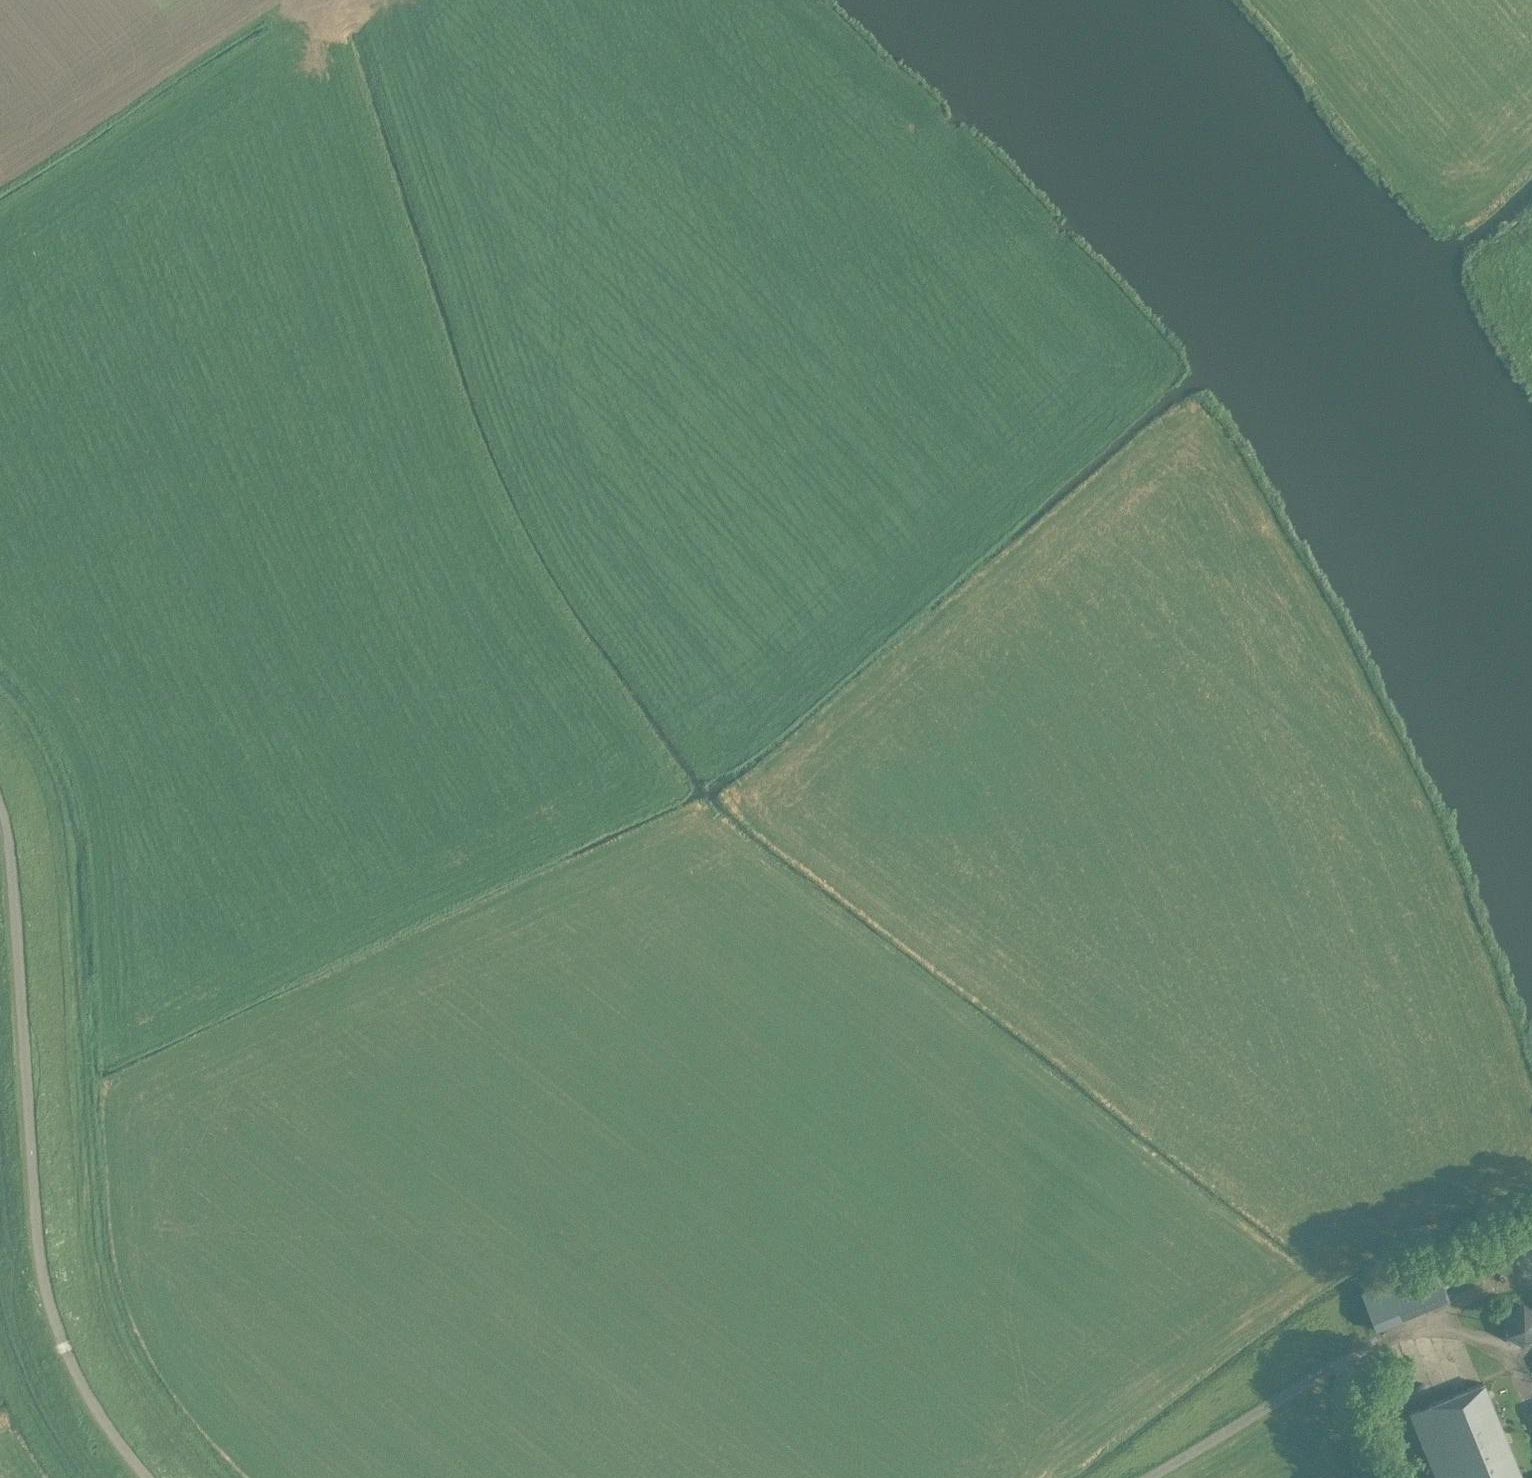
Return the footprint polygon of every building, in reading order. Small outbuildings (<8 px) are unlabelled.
[(1434,1257),(1360,1286),(1375,1323),(1448,1294),(1434,1257)] [(1531,1330),(1531,1305),(1506,1312),(1513,1336),(1531,1330)] [(1482,1378),(1409,1407),(1438,1477),(1522,1477),(1482,1378)]
